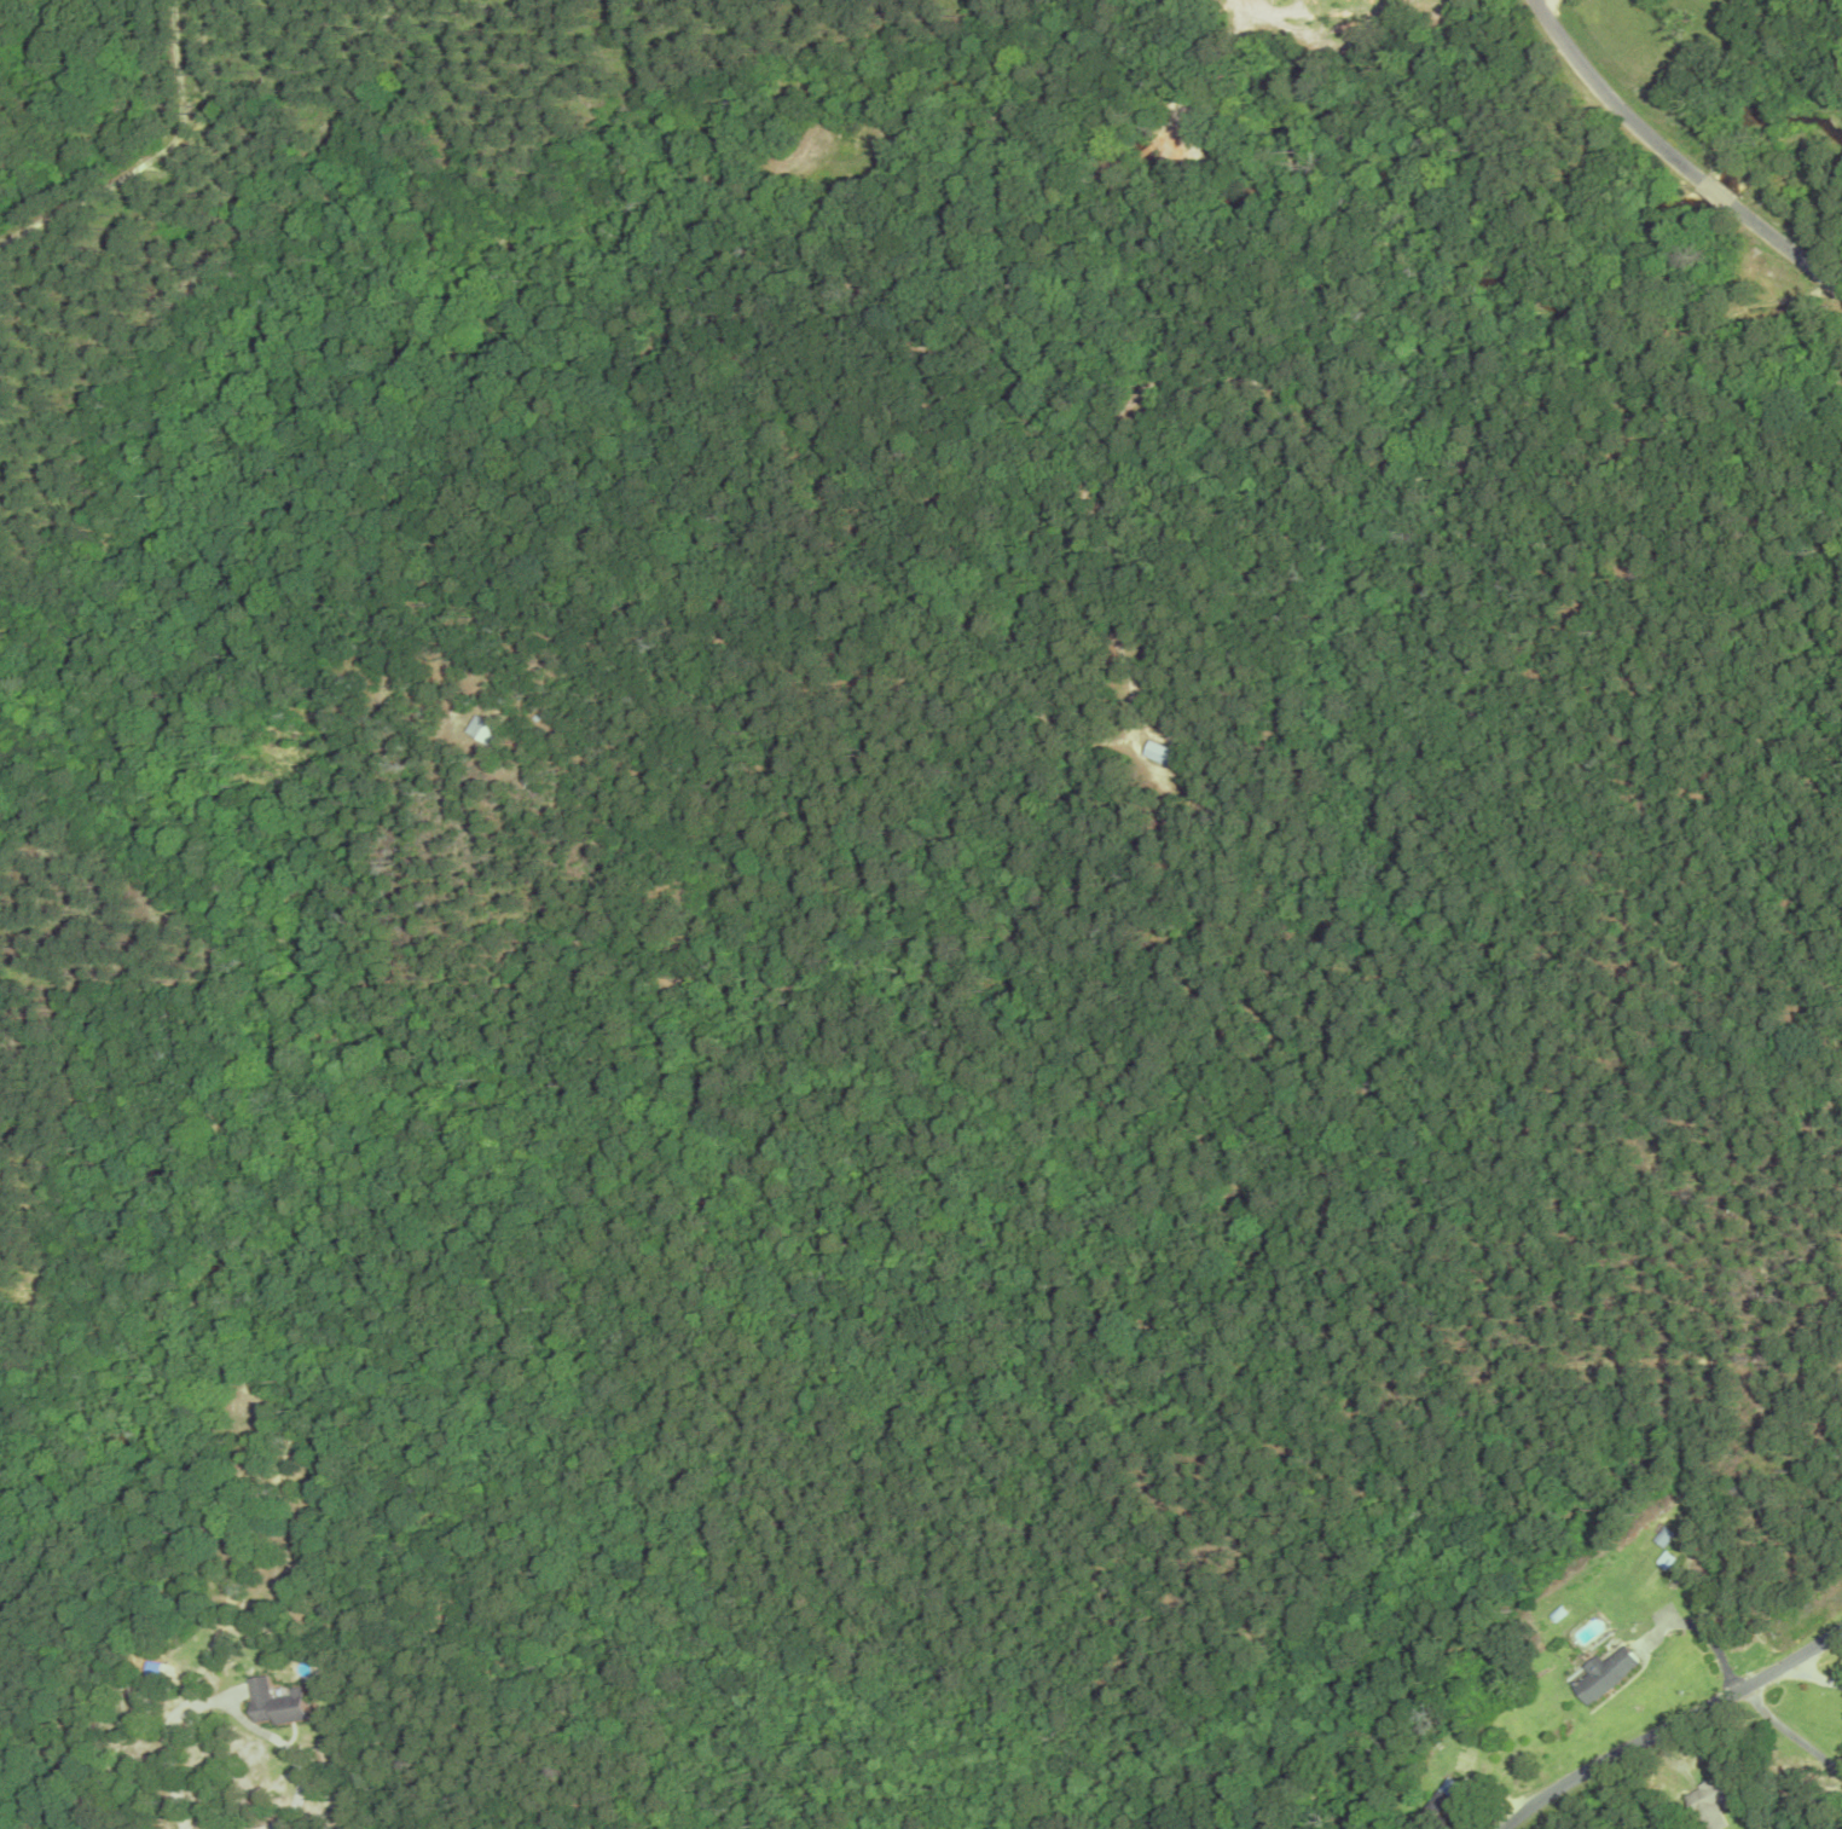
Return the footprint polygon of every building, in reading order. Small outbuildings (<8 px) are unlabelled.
[(504,731),(478,715),(468,732),(493,748),(504,731)] [(1586,1709),(1640,1669),(1624,1648),(1603,1664),(1598,1658),(1583,1669),(1588,1677),(1572,1689),(1586,1709)] [(272,1699),(270,1679),(249,1682),(256,1729),(303,1722),(299,1695),(272,1699)] [(1717,1808),(1734,1800),(1723,1777),(1683,1796),(1698,1828),(1727,1828),(1717,1808)]
